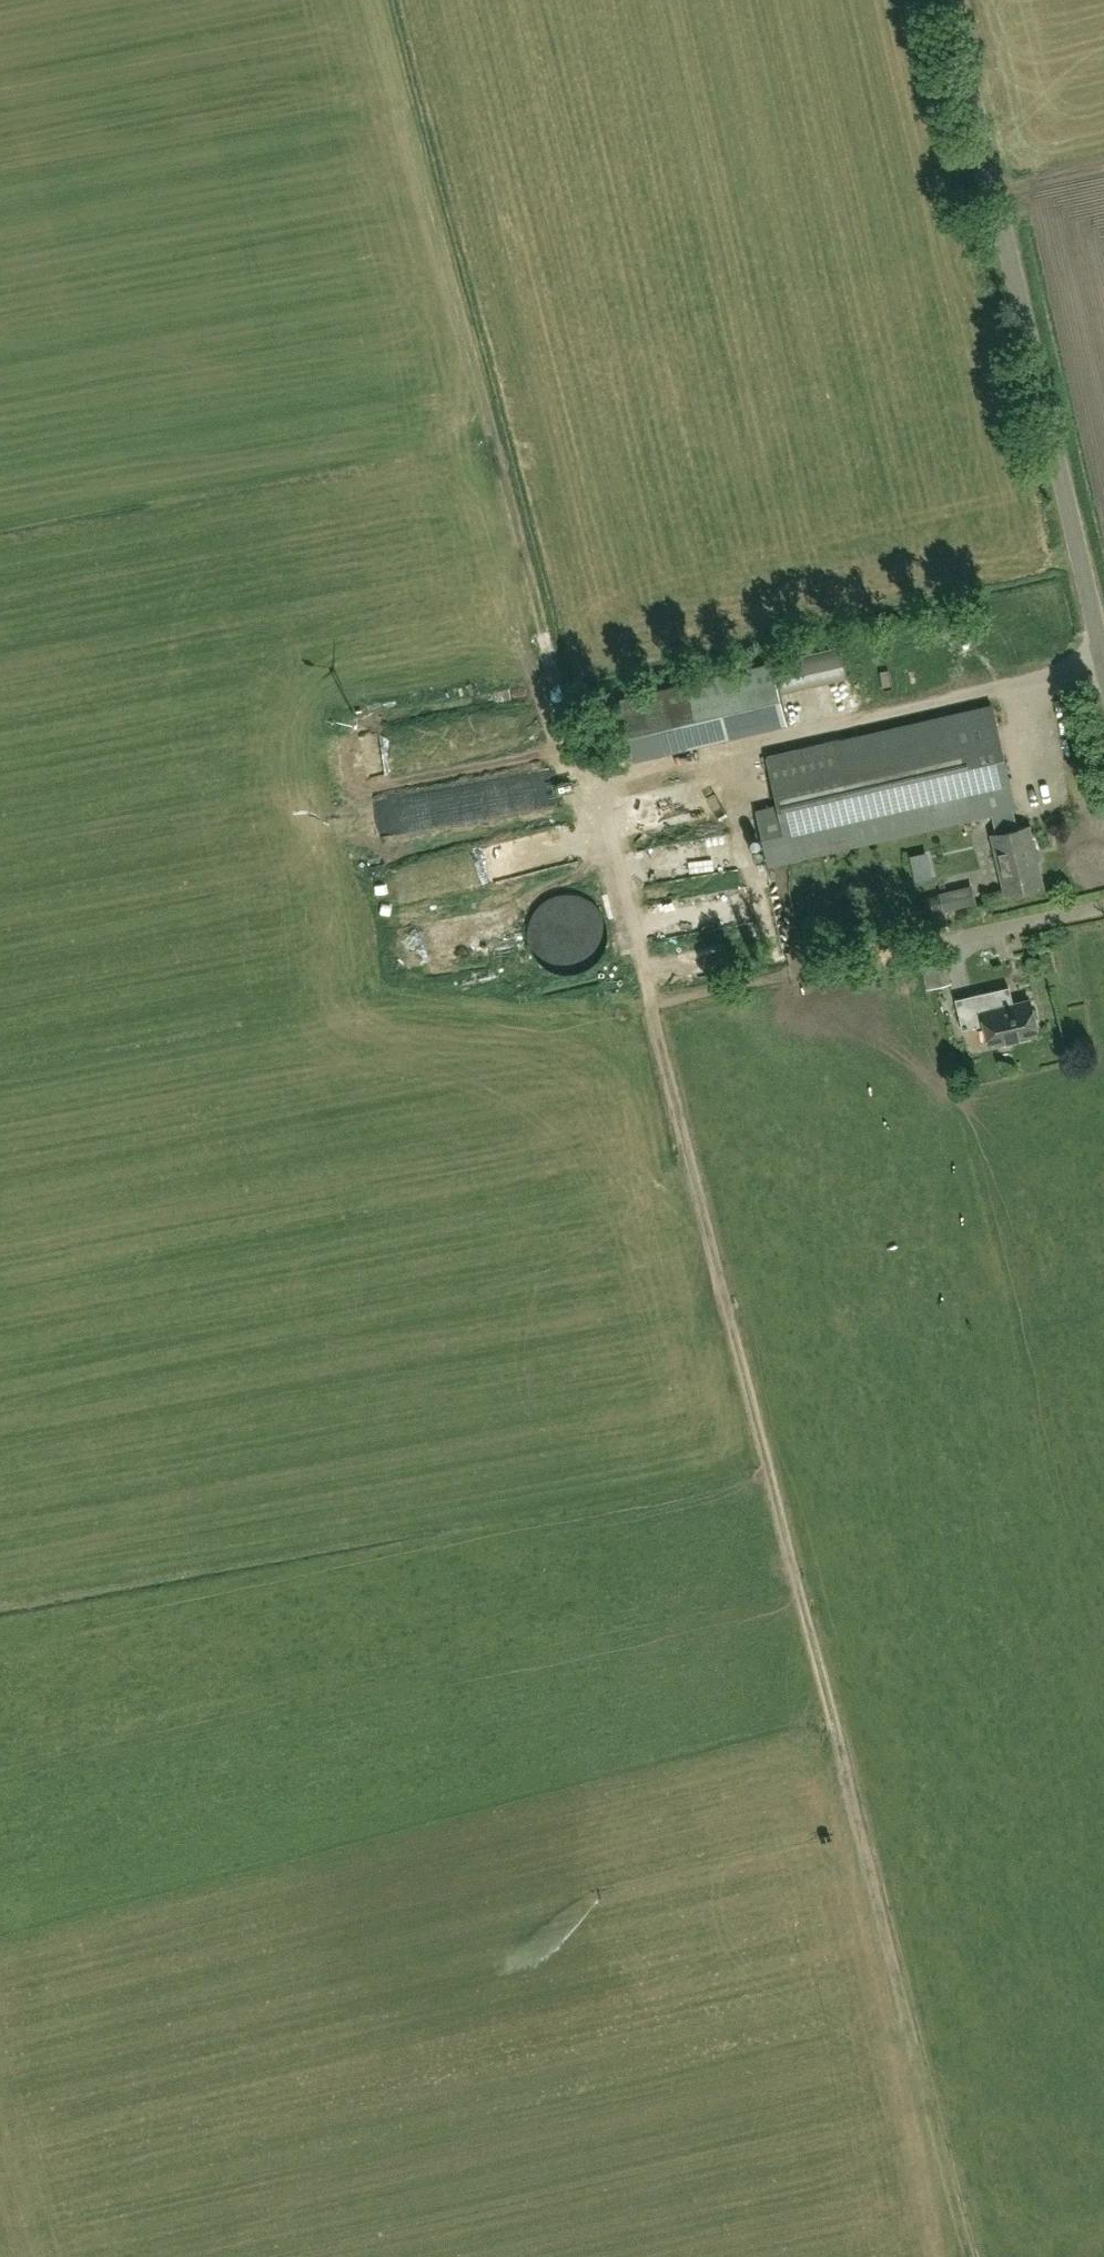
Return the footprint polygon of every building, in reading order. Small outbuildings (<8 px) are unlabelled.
[(685,730),(786,712),(777,662),(676,680),(685,730)] [(684,735),(678,698),(626,706),(634,754),(654,751),(653,741),(684,735)] [(766,758),(776,803),(755,808),(768,866),(991,814),(996,834),(990,835),(1003,893),(1041,885),(1028,827),(1016,830),(1011,810),(1013,809),(990,706),(766,758)] [(396,731),(383,733),(387,769),(414,766),(411,749),(399,750),(396,731)] [(655,800),(637,807),(647,831),(665,824),(655,800)] [(832,896),(848,886),(839,873),(824,883),(832,896)] [(976,905),(972,885),(940,891),(944,911),(976,905)] [(588,899),(578,895),(567,894),(555,896),(550,898),(541,904),(537,909),(531,918),(529,924),(528,930),(528,941),(532,952),(538,961),(542,965),(547,969),(558,973),(569,974),(575,974),(586,970),(595,964),(599,959),(605,950),(607,944),(608,933),(606,922),(604,916),(601,911),(593,903),(588,899)] [(946,969),(923,975),(926,989),(950,983),(946,969)] [(1010,987),(958,1001),(966,1031),(988,1025),(994,1045),(1041,1033),(1032,1000),(1015,1005),(1010,987)]
